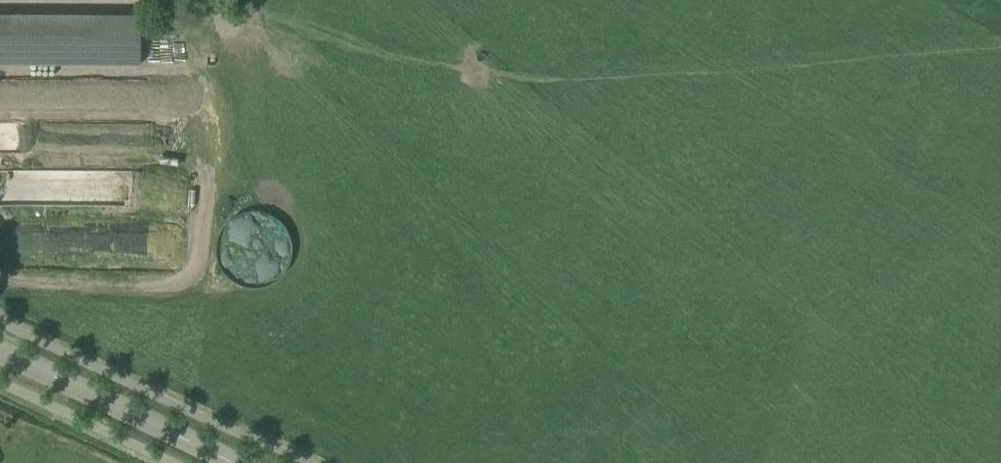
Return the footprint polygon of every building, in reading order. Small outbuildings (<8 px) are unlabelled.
[(3,29),(103,29),(103,13),(62,13),(63,3),(3,3),(3,29)] [(105,63),(104,30),(3,31),(3,64),(105,63)] [(18,190),(18,181),(30,181),(30,170),(2,170),(1,190),(18,190)]
